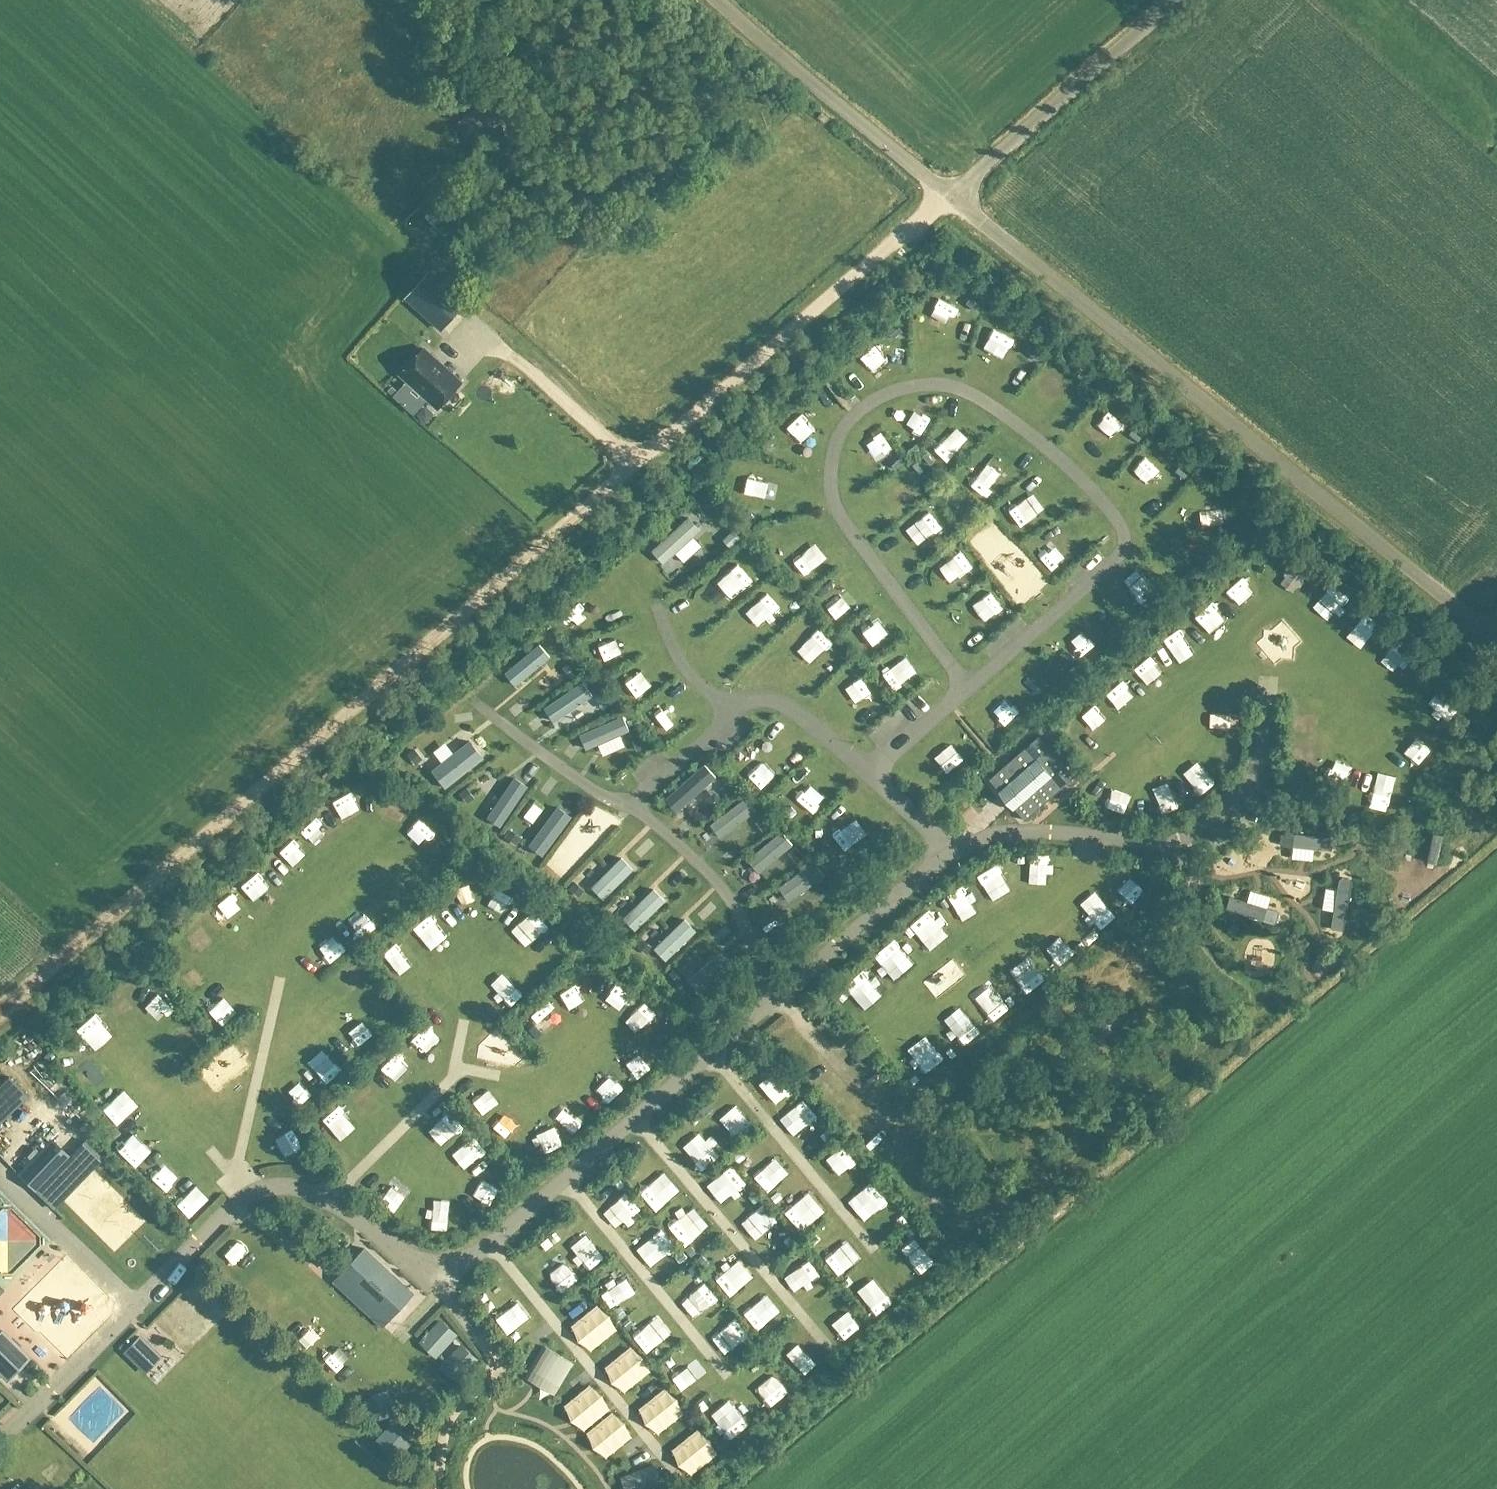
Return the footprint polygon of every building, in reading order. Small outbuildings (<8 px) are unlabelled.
[(462,306),(427,275),(404,300),(439,332),(462,306)] [(968,300),(965,304),(974,312),(977,308),(968,300)] [(898,330),(889,338),(893,342),(902,334),(898,330)] [(867,365),(884,352),(878,343),(861,357),(867,365)] [(400,376),(438,409),(460,384),(423,350),(400,376)] [(1031,350),(1028,354),(1037,362),(1041,358),(1031,350)] [(1081,390),(1078,394),(1087,402),(1090,398),(1081,390)] [(792,417),(803,433),(823,420),(812,404),(792,417)] [(893,431),(906,442),(919,426),(906,415),(893,431)] [(1110,447),(1123,434),(1108,418),(1095,431),(1110,447)] [(943,447),(955,455),(966,438),(954,430),(943,447)] [(1131,431),(1128,435),(1137,443),(1140,439),(1131,431)] [(872,464),(892,457),(884,437),(864,445),(872,464)] [(770,441),(761,449),(764,453),(773,445),(770,441)] [(916,446),(907,453),(910,457),(919,450),(916,446)] [(927,454),(923,458),(931,466),(935,463),(927,454)] [(901,459),(891,467),(895,471),(904,463),(901,459)] [(1002,485),(1009,468),(994,462),(987,479),(1002,485)] [(915,463),(911,467),(919,475),(923,472),(915,463)] [(1177,468),(1174,472),(1183,480),(1186,476),(1177,468)] [(766,497),(768,478),(746,475),(744,494),(766,497)] [(1009,512),(1024,527),(1038,513),(1023,498),(1009,512)] [(927,545),(948,527),(932,508),(911,526),(927,545)] [(749,513),(745,516),(752,525),(756,522),(749,513)] [(1216,516),(1188,531),(1195,544),(1223,529),(1216,516)] [(689,519),(651,552),(662,565),(701,532),(689,519)] [(1050,564),(1060,560),(1052,541),(1042,546),(1050,564)] [(1280,585),(1298,597),(1315,572),(1296,560),(1280,585)] [(1255,608),(1269,595),(1247,572),(1233,585),(1255,608)] [(1136,573),(1127,580),(1143,601),(1152,594),(1136,573)] [(763,605),(781,619),(792,605),(774,591),(763,605)] [(1210,634),(1225,624),(1213,607),(1198,617),(1210,634)] [(818,628),(792,643),(803,661),(828,646),(818,628)] [(1084,632),(1071,646),(1083,657),(1096,643),(1084,632)] [(1166,645),(1181,658),(1193,645),(1178,632),(1166,645)] [(1400,641),(1381,661),(1395,674),(1414,654),(1400,641)] [(506,674),(516,687),(550,659),(540,646),(506,674)] [(544,708),(554,723),(590,698),(580,683),(544,708)] [(595,683),(587,689),(605,712),(613,706),(595,683)] [(1079,721),(1099,741),(1113,728),(1094,707),(1079,721)] [(1217,710),(1217,733),(1238,733),(1238,710),(1217,710)] [(578,737),(584,751),(628,732),(622,718),(578,737)] [(1037,737),(988,780),(998,792),(1001,790),(1017,808),(1015,810),(1025,822),(1074,778),(1037,737)] [(432,771),(446,789),(483,761),(469,742),(432,771)] [(939,781),(954,769),(938,749),(923,760),(939,781)] [(703,766),(664,802),(675,814),(715,778),(703,766)] [(322,776),(327,781),(334,774),(330,769),(322,776)] [(487,818),(500,828),(529,789),(516,779),(487,818)] [(352,823),(364,811),(343,789),(330,801),(352,823)] [(716,817),(729,837),(761,817),(748,797),(716,817)] [(786,807),(801,820),(808,812),(793,799),(786,807)] [(530,848),(543,858),(572,819),(558,809),(530,848)] [(313,817),(301,828),(320,848),(332,837),(313,817)] [(765,877),(798,848),(782,830),(749,858),(765,877)] [(1443,834),(1431,831),(1425,860),(1437,863),(1443,834)] [(1293,847),(1314,850),(1331,852),(1332,839),(1282,833),(1280,834),(1279,843),(1280,846),(1293,847)] [(274,852),(289,868),(301,858),(285,842),(274,852)] [(1041,857),(1040,887),(1059,887),(1059,857),(1041,857)] [(589,890),(601,902),(633,872),(621,859),(589,890)] [(794,904),(830,881),(817,861),(780,883),(794,904)] [(263,897),(277,886),(258,864),(245,875),(263,897)] [(1115,880),(1127,904),(1147,894),(1135,870),(1115,880)] [(1338,879),(1336,892),(1333,913),(1330,930),(1343,932),(1351,882),(1350,880),(1341,878),(1338,879)] [(953,896),(970,921),(984,912),(967,887),(953,896)] [(653,891),(622,921),(634,933),(665,903),(653,891)] [(1228,897),(1225,910),(1273,924),(1275,924),(1278,915),(1277,912),(1265,908),(1245,902),(1228,897)] [(1100,902),(1084,916),(1099,932),(1114,919),(1100,902)] [(924,951),(938,942),(922,920),(909,929),(924,951)] [(651,952),(663,963),(694,933),(682,922),(651,952)] [(328,925),(313,938),(331,960),(347,948),(328,925)] [(1063,925),(1047,934),(1060,956),(1076,947),(1063,925)] [(397,935),(382,945),(391,958),(406,948),(397,935)] [(720,956),(687,981),(696,994),(730,968),(720,956)] [(1028,960),(1012,975),(1025,989),(1041,973),(1028,960)] [(538,984),(552,969),(544,962),(530,977),(538,984)] [(871,1008),(887,993),(865,971),(849,986),(871,1008)] [(572,1006),(587,995),(575,979),(560,989),(572,1006)] [(973,998),(994,1018),(1009,1002),(988,982),(973,998)] [(150,984),(144,993),(164,1007),(170,999),(150,984)] [(502,985),(492,995),(507,1010),(517,999),(502,985)] [(622,1014),(636,1001),(622,986),(609,999),(622,1014)] [(207,1006),(218,1021),(238,1007),(227,992),(207,1006)] [(545,1029),(560,1020),(549,1001),(534,1010),(545,1029)] [(78,1026),(88,1033),(100,1015),(89,1009),(78,1026)] [(928,1040),(910,1043),(915,1070),(932,1066),(928,1040)] [(325,1047),(312,1059),(330,1078),(342,1066),(325,1047)] [(638,1079),(649,1069),(635,1053),(624,1063),(638,1079)] [(77,1073),(89,1091),(105,1080),(93,1062),(77,1073)] [(614,1072),(603,1077),(612,1094),(622,1089),(614,1072)] [(769,1105),(794,1092),(786,1075),(761,1088),(769,1105)] [(300,1079),(287,1090),(296,1100),(309,1090),(300,1079)] [(116,1123),(140,1106),(127,1089),(104,1106),(116,1123)] [(791,1109),(803,1128),(819,1117),(806,1099),(791,1109)] [(493,1127),(509,1141),(522,1127),(506,1112),(493,1127)] [(726,1120),(731,1136),(747,1131),(742,1115),(726,1120)] [(282,1153),(300,1146),(293,1129),(275,1137),(282,1153)] [(138,1168),(159,1145),(143,1130),(122,1153),(138,1168)] [(701,1160),(716,1149),(702,1131),(687,1142),(701,1160)] [(35,1193),(69,1158),(51,1141),(18,1176),(35,1193)] [(776,1158),(758,1172),(769,1186),(787,1172),(776,1158)] [(172,1184),(183,1175),(173,1162),(162,1171),(172,1184)] [(738,1171),(724,1184),(743,1205),(757,1191),(738,1171)] [(152,1182),(166,1193),(173,1185),(159,1174),(152,1182)] [(849,1197),(865,1220),(890,1203),(874,1180),(849,1197)] [(656,1208),(671,1197),(658,1181),(644,1192),(656,1208)] [(808,1215),(821,1203),(809,1188),(795,1200),(808,1215)] [(629,1190),(621,1195),(636,1216),(644,1210),(629,1190)] [(799,1223),(807,1216),(793,1200),(785,1207),(799,1223)] [(694,1206),(670,1223),(681,1239),(705,1222),(694,1206)] [(13,1245),(36,1246),(38,1219),(0,1218),(0,1275),(12,1275),(13,1245)] [(555,1232),(543,1239),(550,1249),(562,1242),(555,1232)] [(655,1268),(679,1252),(665,1233),(642,1249),(655,1268)] [(340,1276),(388,1321),(412,1295),(364,1250),(340,1276)] [(562,1255),(546,1263),(558,1286),(574,1277),(562,1255)] [(738,1283),(752,1272),(737,1255),(724,1266),(738,1283)] [(786,1275),(796,1288),(819,1271),(808,1257),(786,1275)] [(730,1293),(739,1286),(721,1265),(713,1273),(730,1293)] [(704,1279),(682,1300),(697,1316),(719,1295),(704,1279)] [(618,1312),(635,1303),(624,1283),(607,1292),(618,1312)] [(59,1297),(52,1324),(65,1327),(73,1301),(59,1297)] [(520,1298),(496,1318),(511,1336),(535,1316),(520,1298)] [(572,1313),(580,1334),(609,1324),(602,1302),(572,1313)] [(755,1303),(745,1308),(755,1328),(766,1324),(755,1303)] [(443,1321),(429,1336),(442,1348),(457,1333),(443,1321)] [(522,1343),(539,1366),(564,1348),(546,1325),(522,1343)] [(3,1329),(0,1332),(0,1376),(6,1382),(31,1357),(3,1329)] [(622,1373),(643,1357),(625,1334),(604,1351),(622,1373)] [(139,1339),(124,1353),(139,1367),(153,1353),(139,1339)] [(463,1345),(449,1360),(462,1372),(476,1357),(463,1345)] [(778,1378),(766,1386),(775,1399),(787,1391),(778,1378)] [(648,1398),(666,1418),(685,1401),(666,1381),(648,1398)] [(371,1397),(368,1411),(378,1420),(391,1416),(395,1403),(385,1393),(371,1397)] [(722,1405),(744,1431),(754,1423),(732,1396),(722,1405)] [(106,1445),(127,1421),(99,1397),(78,1420),(106,1445)] [(413,1442),(393,1423),(377,1440),(397,1459),(413,1442)] [(692,1427),(675,1439),(687,1454),(695,1448),(703,1458),(711,1452),(692,1427)] [(656,1463),(645,1469),(654,1484),(665,1478),(656,1463)] [(29,1481),(15,1479),(14,1488),(28,1488),(29,1481)]
